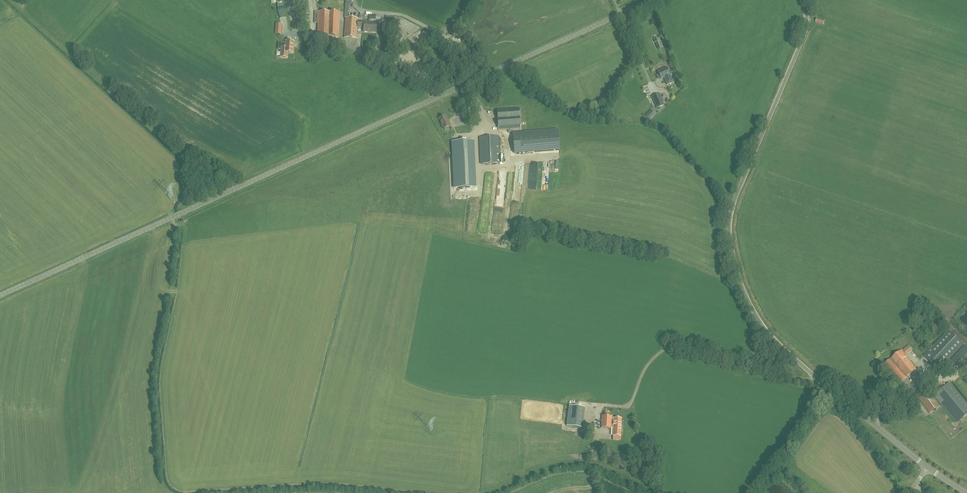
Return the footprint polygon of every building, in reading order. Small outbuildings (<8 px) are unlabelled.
[(309,6),(308,0),(298,0),(299,8),(302,8),(303,16),(310,14),(309,6)] [(321,35),(336,36),(337,11),(322,11),(321,35)] [(358,20),(358,19),(346,18),(345,37),(357,38),(357,27),(358,20)] [(365,21),(358,20),(357,27),(364,27),(364,31),(376,32),(377,23),(365,22),(365,21)] [(395,28),(382,38),(389,47),(398,40),(399,40),(402,38),(395,28)] [(279,42),(278,49),(281,49),(280,57),(287,58),(288,52),(293,53),(294,46),(295,42),(286,41),(285,43),(279,42)] [(667,85),(673,82),(670,75),(670,74),(667,67),(658,71),(661,79),(664,77),(667,85)] [(664,105),(659,94),(652,96),(657,108),(664,105)] [(521,128),(519,108),(497,110),(498,129),(521,128)] [(443,129),(451,126),(449,121),(448,121),(446,115),(439,118),(443,129)] [(476,129),(460,132),(461,140),(477,138),(476,129)] [(558,129),(513,133),(514,154),(560,150),(558,129)] [(480,164),(501,163),(500,136),(479,137),(480,164)] [(454,188),(475,187),(473,141),(452,142),(453,164),(454,169),(454,188)] [(942,325),(944,321),(936,316),(933,320),(942,325)] [(943,366),(964,345),(948,330),(923,356),(939,370),(943,366)] [(964,345),(943,366),(947,370),(949,372),(950,372),(951,371),(952,370),(957,365),(961,368),(963,366),(966,361),(966,347),(964,345)] [(892,358),(884,365),(900,383),(908,376),(916,369),(905,355),(905,354),(902,350),(895,356),(893,356),(892,357),(892,358)] [(949,383),(934,395),(957,423),(966,414),(966,404),(949,383)] [(930,414),(940,407),(926,388),(916,395),(930,414)] [(587,407),(570,405),(568,425),(585,427),(587,407)] [(602,416),(601,428),(611,428),(613,428),(613,436),(620,436),(621,426),(621,419),(614,418),(614,419),(612,419),(612,416),(602,416)]
